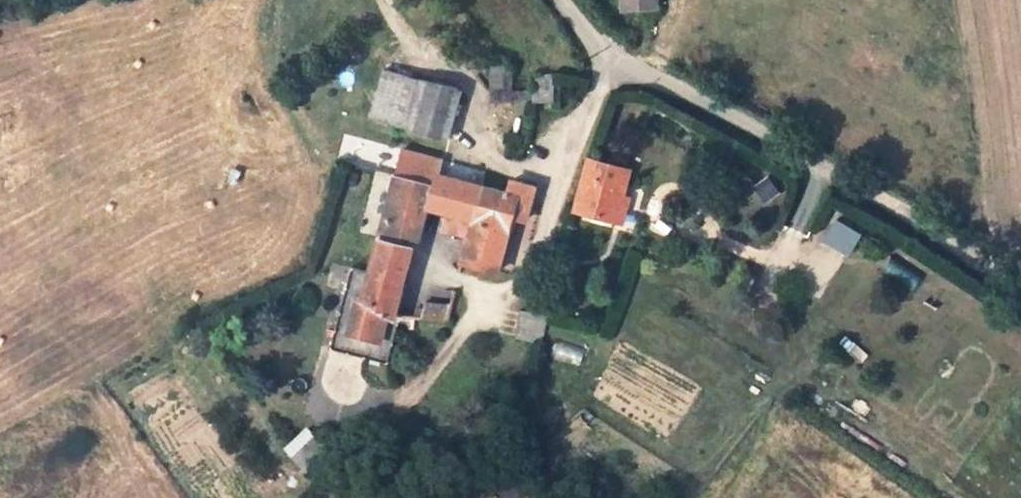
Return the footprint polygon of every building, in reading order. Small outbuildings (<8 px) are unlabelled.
[(619,10),(660,8),(660,0),(619,0),(619,10)] [(369,118),(447,139),(461,88),(383,67),(369,118)] [(531,92),(511,91),(489,89),(490,70),(464,68),(463,99),(555,105),(556,77),(532,75),(531,92)] [(489,89),(511,91),(512,71),(490,70),(489,89)] [(633,167),(582,153),(567,207),(623,223),(631,197),(625,195),(633,167)] [(475,220),(465,242),(458,258),(494,269),(506,230),(514,232),(520,212),(533,216),(543,183),(517,176),(512,195),(442,175),(444,167),(401,154),(395,177),(436,189),(431,207),(447,212),(475,220)] [(378,236),(411,245),(420,215),(428,217),(431,207),(436,189),(395,177),(378,236)] [(475,220),(447,212),(440,234),(465,242),(475,220)] [(835,216),(821,239),(847,255),(861,232),(835,216)] [(378,236),(368,270),(360,296),(355,295),(345,326),(376,335),(383,308),(390,311),(411,245),(378,236)] [(360,296),(368,270),(350,265),(326,347),(383,363),(399,313),(390,311),(383,308),(376,335),(345,326),(355,295),(360,296)] [(452,291),(427,286),(420,318),(444,321),(445,321),(452,291)] [(520,310),(514,340),(543,346),(549,315),(520,310)] [(291,460),(303,472),(327,447),(315,436),(291,460)]
